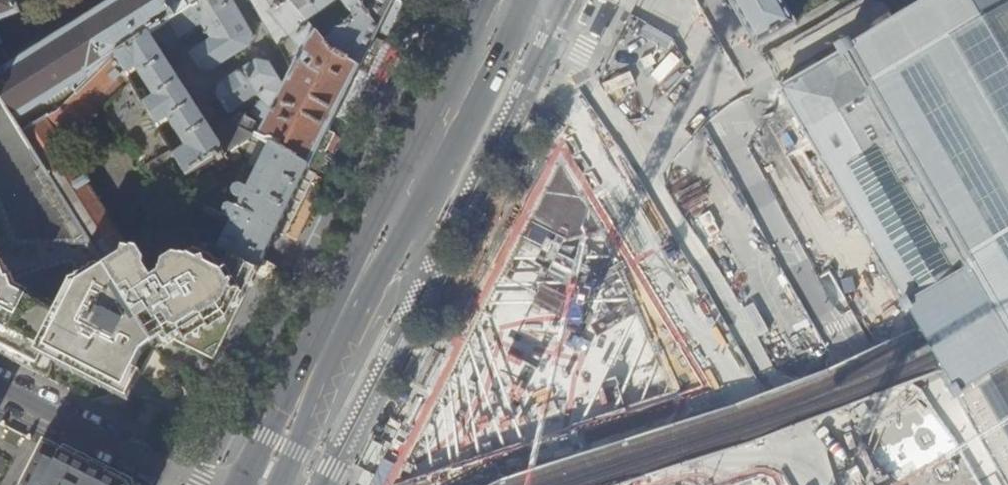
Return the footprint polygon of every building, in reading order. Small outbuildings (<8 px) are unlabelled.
[(115,56),(175,18),(161,0),(121,0),(10,68),(0,52),(0,103),(19,134),(46,118),(38,106),(69,87),(74,96),(112,58),(115,56)] [(11,17),(13,13),(8,0),(0,0),(0,21),(11,17)] [(175,18),(115,56),(127,76),(137,71),(155,100),(145,107),(157,128),(169,122),(187,151),(175,158),(187,178),(252,137),(309,170),(319,150),(327,133),(332,125),(359,70),(336,58),(306,23),(285,4),(277,8),(273,0),(251,0),(285,56),(292,73),(292,74),(289,81),(284,89),(268,64),(256,63),(220,86),(218,97),(219,99),(212,103),(216,109),(214,110),(220,119),(258,95),(263,100),(253,111),(263,119),(261,120),(265,127),(264,129),(240,115),(220,129),(219,136),(214,139),(153,41),(157,38),(165,45),(178,37),(179,38),(201,24),(211,40),(190,54),(199,69),(211,71),(248,47),(251,35),(231,0),(204,0),(175,18)] [(175,18),(204,0),(161,0),(175,18)] [(375,39),(376,36),(378,32),(394,0),(273,0),(277,8),(285,4),(306,23),(336,58),(359,70),(359,69),(375,39)] [(396,0),(394,0),(378,32),(397,41),(413,9),(396,0)] [(756,48),(794,26),(780,0),(728,0),(756,48)] [(850,47),(848,44),(838,49),(841,53),(779,89),(776,90),(910,323),(917,324),(919,329),(932,351),(945,374),(944,381),(960,410),(970,427),(990,462),(1003,483),(1004,484),(1007,484),(1007,0),(933,0),(850,47)] [(393,48),(375,39),(359,69),(377,79),(393,48)] [(309,170),(252,137),(187,178),(175,158),(157,128),(145,107),(127,76),(115,56),(112,58),(74,96),(60,110),(46,118),(19,134),(154,346),(163,340),(172,335),(175,341),(213,360),(243,300),(253,281),(256,275),(262,262),(267,253),(274,239),(277,233),(308,172),(309,170)] [(95,401),(130,388),(132,385),(133,384),(134,381),(149,355),(154,346),(19,134),(0,103),(0,353),(95,401)] [(482,305),(391,484),(402,484),(607,417),(707,384),(563,143),(482,305)] [(278,269),(262,262),(256,275),(273,283),(278,269)] [(648,484),(767,484),(707,384),(607,417),(648,484)] [(99,471),(74,458),(44,443),(22,484),(127,484),(99,471)]
